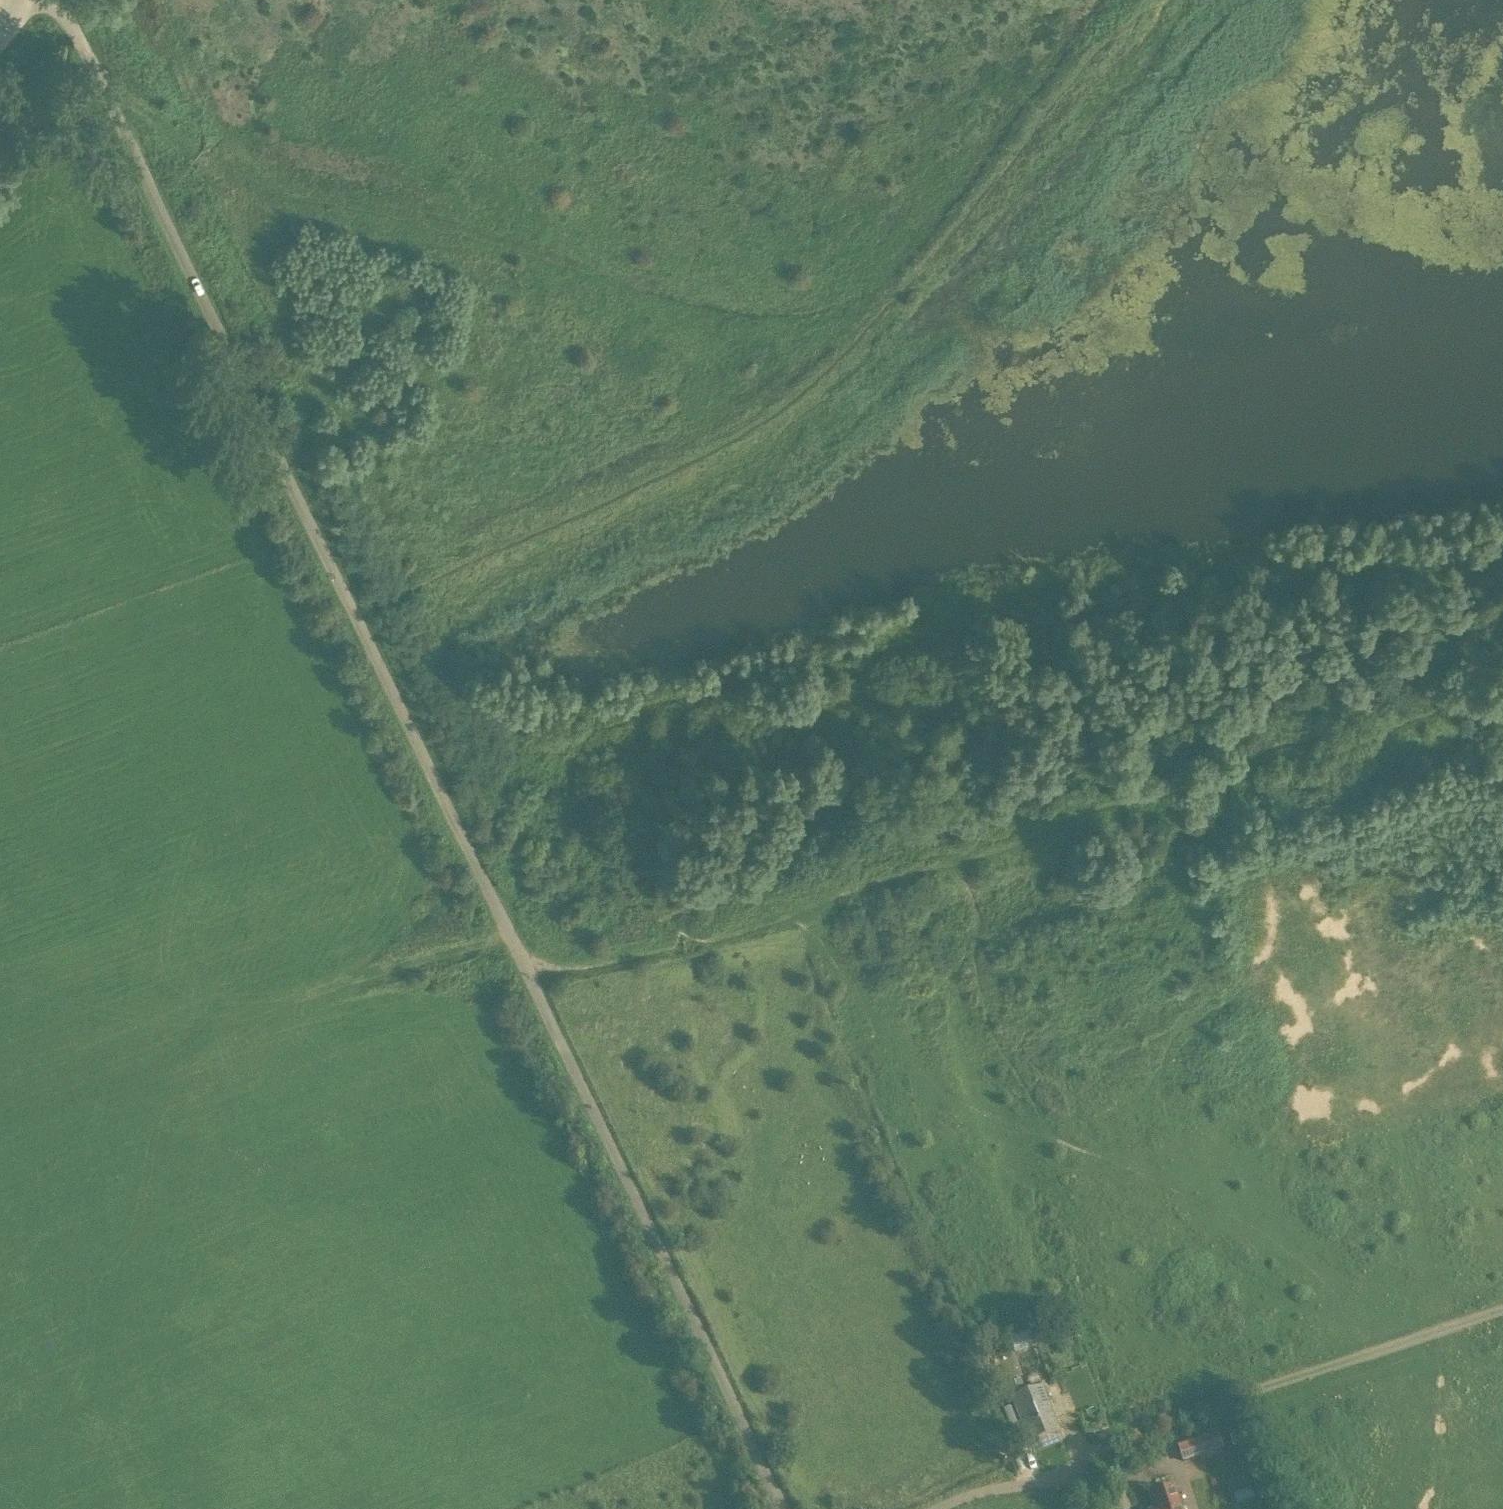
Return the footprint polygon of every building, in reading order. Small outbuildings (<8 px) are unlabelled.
[(1028,1379),(1007,1387),(1012,1400),(1029,1444),(1059,1433),(1042,1388),(1032,1392),(1028,1379)] [(1242,1424),(1227,1428),(1233,1446),(1248,1442),(1242,1424)] [(1199,1440),(1177,1447),(1182,1462),(1204,1455),(1199,1440)] [(1178,1473),(1185,1508),(1202,1508),(1194,1470),(1178,1473)] [(1153,1508),(1181,1508),(1174,1488),(1149,1496),(1153,1508)]
